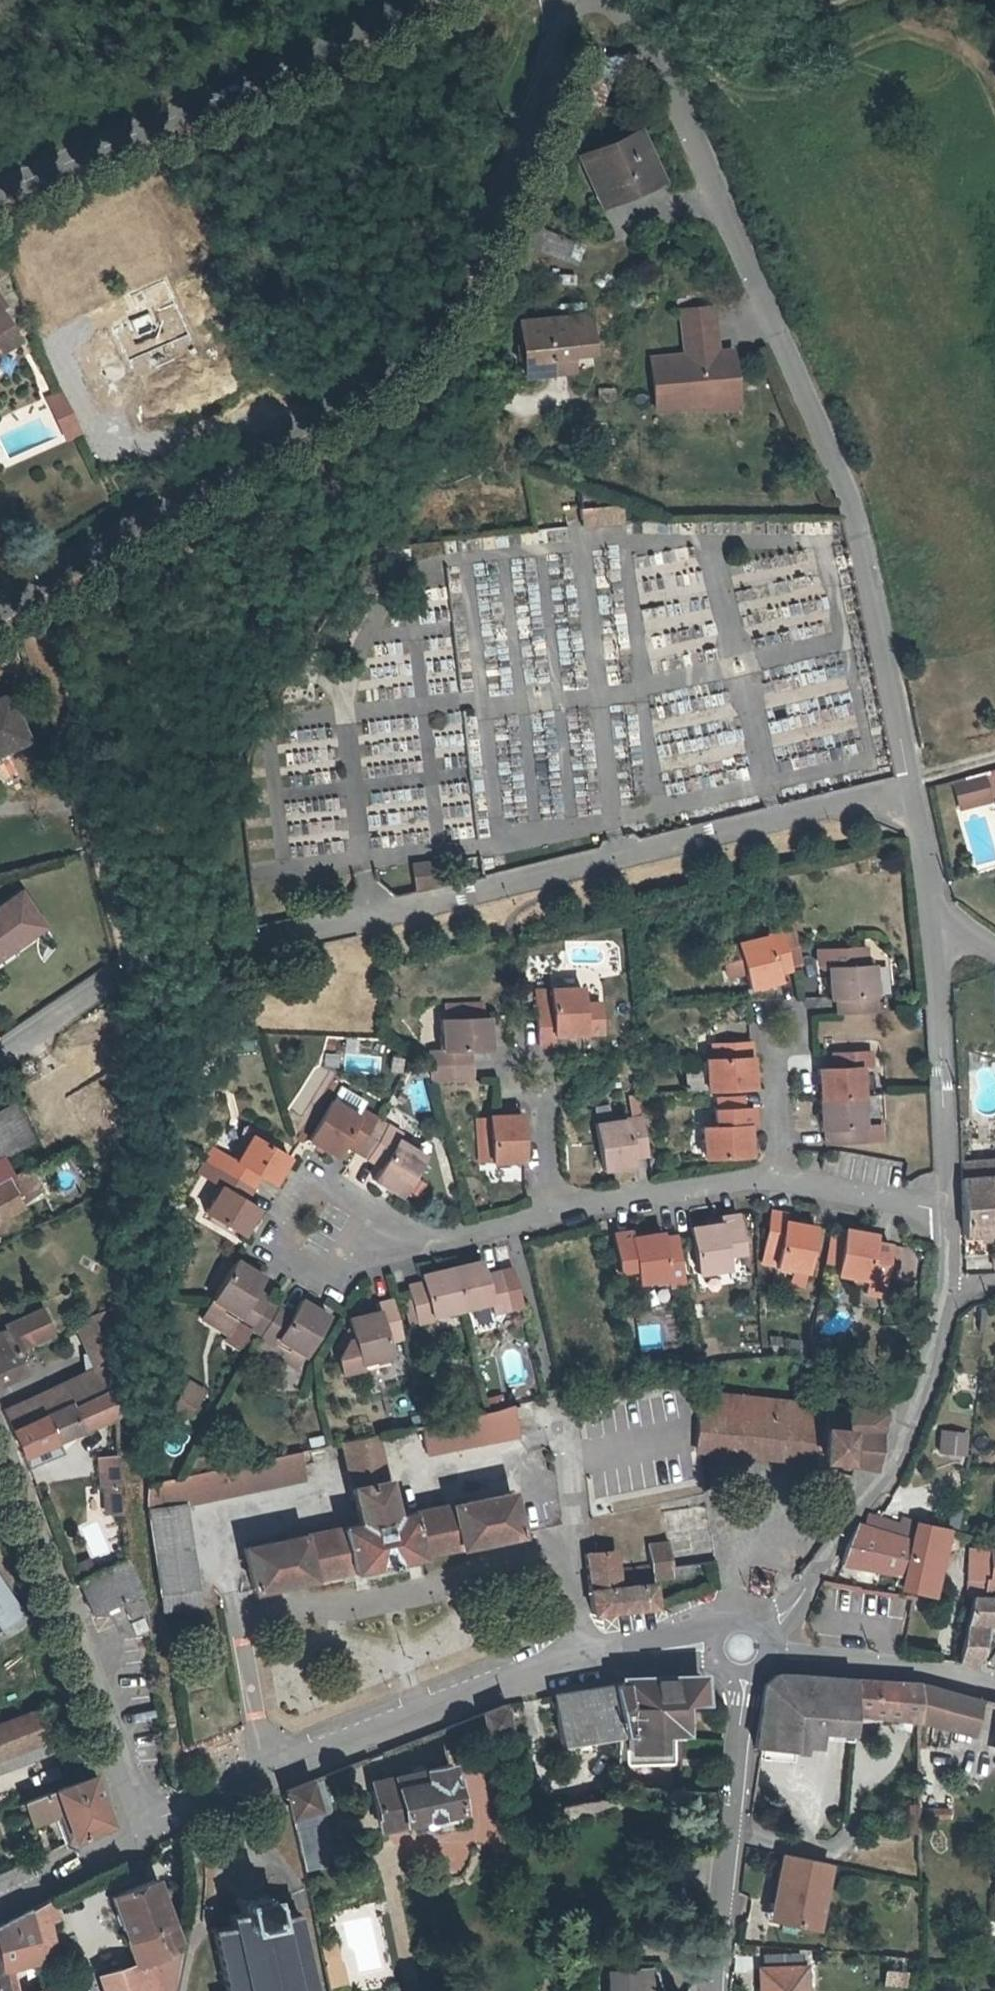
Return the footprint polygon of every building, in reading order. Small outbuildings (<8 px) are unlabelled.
[(658,176),(640,131),(583,154),(602,199),(658,176)] [(578,265),(585,246),(544,231),(537,250),(578,265)] [(677,349),(650,351),(654,401),(704,397),(702,382),(733,380),(729,344),(714,345),(710,301),(680,303),(685,354),(678,354),(677,349)] [(601,306),(534,313),(540,366),(566,363),(564,347),(586,344),(605,343),(601,306)] [(13,340),(0,316),(0,347),(13,340)] [(586,344),(564,347),(566,363),(588,360),(586,344)] [(733,380),(702,382),(704,397),(704,402),(734,399),(733,380)] [(72,422),(58,392),(43,398),(61,439),(68,436),(63,426),(72,422)] [(72,422),(63,426),(68,436),(76,432),(72,422)] [(581,510),(583,526),(616,522),(614,506),(581,510)] [(10,693),(0,697),(0,758),(34,743),(10,693)] [(984,778),(955,785),(962,812),(990,804),(984,778)] [(434,860),(408,863),(412,888),(438,885),(434,860)] [(24,888),(0,904),(0,952),(46,921),(24,888)] [(779,980),(778,973),(791,970),(782,931),(737,942),(738,944),(745,971),(749,988),(779,980)] [(738,944),(720,948),(727,976),(745,971),(738,944)] [(865,947),(819,948),(819,960),(825,966),(827,966),(827,965),(865,964),(865,947)] [(827,996),(836,996),(836,1012),(874,1010),(873,963),(865,964),(827,965),(827,966),(827,996)] [(599,1032),(597,1002),(580,1003),(579,986),(549,986),(532,987),(533,1005),(536,1044),(552,1043),(552,1034),(581,1033),(599,1032)] [(480,1000),(446,1001),(446,1015),(481,1013),(480,1000)] [(430,1062),(468,1061),(467,1046),(489,1045),(487,1013),(481,1013),(446,1015),(442,1015),(443,1047),(429,1047),(430,1062)] [(707,1089),(753,1087),(752,1053),(751,1041),(713,1042),(713,1056),(706,1057),(707,1089)] [(818,1098),(862,1096),(861,1065),(871,1065),(871,1049),(832,1050),(833,1066),(817,1066),(818,1098)] [(468,1061),(430,1062),(431,1077),(468,1075),(468,1061)] [(628,1097),(631,1120),(640,1118),(637,1096),(628,1097)] [(715,1109),(746,1108),(745,1096),(715,1097),(715,1109)] [(862,1096),(818,1098),(819,1126),(825,1127),(825,1141),(864,1139),(864,1125),(862,1096)] [(353,1148),(373,1115),(359,1105),(354,1112),(329,1097),(305,1136),(332,1153),(340,1140),(353,1148)] [(2,1153),(34,1136),(14,1098),(0,1105),(0,1149),(2,1153)] [(487,1154),(519,1154),(517,1107),(486,1108),(486,1112),(477,1112),(479,1153),(487,1152),(487,1154)] [(755,1108),(746,1108),(715,1109),(716,1126),(702,1127),(703,1158),(750,1157),(749,1125),(755,1125),(755,1108)] [(373,1115),(353,1148),(365,1156),(385,1122),(373,1115)] [(631,1166),(630,1158),(646,1156),(640,1118),(631,1120),(594,1125),(601,1170),(631,1166)] [(385,1122),(365,1156),(377,1164),(370,1176),(396,1192),(420,1153),(394,1137),(398,1130),(385,1122)] [(880,1124),(864,1125),(864,1139),(881,1138),(880,1124)] [(216,1168),(249,1188),(256,1177),(269,1185),(284,1160),(248,1137),(232,1162),(223,1157),(216,1168)] [(211,1149),(203,1160),(216,1168),(223,1157),(211,1149)] [(0,1154),(0,1182),(9,1178),(14,1176),(2,1153),(0,1154)] [(203,1160),(195,1175),(207,1183),(216,1168),(203,1160)] [(960,1164),(961,1178),(994,1174),(994,1160),(960,1164)] [(249,1188),(216,1168),(207,1183),(216,1190),(201,1215),(237,1237),(253,1210),(241,1202),(249,1188)] [(9,1178),(20,1198),(37,1189),(26,1169),(14,1176),(9,1178)] [(961,1178),(963,1201),(964,1234),(994,1232),(994,1246),(994,1174),(961,1178)] [(0,1182),(0,1217),(24,1205),(20,1198),(9,1178),(0,1182)] [(717,1215),(718,1221),(688,1225),(694,1271),(724,1267),(723,1253),(740,1250),(735,1212),(717,1215)] [(769,1215),(761,1253),(777,1256),(774,1270),(805,1276),(814,1230),(783,1224),(784,1218),(769,1215)] [(616,1268),(632,1266),(635,1280),(665,1276),(666,1283),(682,1281),(675,1232),(659,1234),(658,1229),(628,1233),(628,1227),(610,1229),(616,1268)] [(844,1231),(843,1241),(837,1269),(836,1277),(865,1283),(862,1296),(878,1299),(888,1248),(874,1245),(876,1238),(844,1231)] [(837,1269),(843,1241),(831,1238),(825,1266),(837,1269)] [(777,1256),(761,1253),(759,1267),(774,1270),(777,1256)] [(230,1321),(243,1329),(263,1296),(251,1288),(258,1276),(230,1259),(206,1300),(196,1317),(223,1334),(230,1321)] [(447,1266),(457,1307),(486,1300),(488,1311),(505,1307),(495,1271),(480,1274),(477,1259),(447,1266)] [(457,1307),(447,1266),(418,1273),(420,1280),(405,1283),(408,1292),(414,1319),(414,1321),(430,1318),(429,1314),(457,1307)] [(512,1266),(495,1271),(505,1307),(521,1303),(512,1266)] [(414,1319),(408,1292),(397,1294),(404,1321),(414,1319)] [(124,1296),(76,1318),(90,1352),(118,1359),(119,1349),(121,1339),(123,1329),(125,1318),(125,1307),(124,1296)] [(256,1337),(276,1304),(263,1296),(243,1329),(256,1337)] [(386,1355),(383,1341),(397,1337),(388,1298),(374,1302),(375,1309),(344,1316),(355,1362),(386,1355)] [(276,1304),(256,1337),(269,1345),(273,1338),(300,1355),(323,1315),(297,1299),(289,1312),(276,1304)] [(7,1323),(9,1326),(10,1326),(18,1345),(13,1347),(15,1350),(16,1348),(16,1346),(52,1330),(41,1307),(7,1323)] [(10,1326),(9,1326),(0,1330),(0,1379),(23,1369),(15,1350),(13,1347),(18,1345),(10,1326)] [(296,1361),(300,1355),(273,1338),(269,1345),(296,1361)] [(90,1352),(86,1372),(118,1381),(118,1359),(90,1352)] [(86,1372),(76,1376),(84,1396),(118,1381),(86,1372)] [(76,1376),(57,1384),(66,1404),(84,1396),(76,1376)] [(39,1416),(12,1427),(22,1452),(29,1449),(53,1438),(120,1409),(118,1381),(84,1396),(66,1404),(39,1416)] [(176,1396),(192,1406),(200,1392),(184,1381),(176,1396)] [(57,1384),(30,1395),(39,1416),(66,1404),(57,1384)] [(30,1395),(3,1407),(12,1427),(39,1416),(30,1395)] [(192,1406),(176,1396),(168,1407),(185,1419),(192,1406)] [(887,1416),(702,1396),(695,1456),(881,1476),(887,1416)] [(512,1402),(423,1421),(430,1455),(519,1435),(512,1402)] [(962,1432),(937,1430),(935,1449),(960,1452),(962,1432)] [(398,1521),(381,1437),(340,1446),(356,1524),(241,1548),(252,1600),(526,1543),(516,1496),(398,1521)] [(53,1438),(29,1449),(34,1460),(59,1450),(53,1438)] [(175,1474),(151,1480),(149,1501),(164,1607),(201,1601),(186,1503),(307,1477),(300,1447),(175,1474)] [(124,1455),(104,1455),(105,1486),(109,1486),(110,1514),(126,1513),(124,1455)] [(671,1560),(715,1555),(707,1503),(663,1508),(668,1540),(648,1542),(651,1563),(652,1563),(671,1560)] [(862,1524),(860,1530),(854,1528),(849,1537),(840,1565),(865,1564),(904,1572),(913,1537),(908,1536),(915,1520),(899,1517),(898,1523),(865,1516),(862,1524)] [(913,1537),(904,1572),(901,1584),(932,1592),(938,1563),(941,1564),(948,1526),(915,1520),(908,1536),(913,1537)] [(969,1545),(956,1593),(960,1593),(994,1591),(994,1548),(969,1545)] [(657,1605),(654,1578),(652,1563),(651,1563),(618,1567),(615,1547),(596,1550),(586,1551),(594,1613),(657,1605)] [(715,1555),(671,1560),(671,1563),(693,1561),(715,1557),(715,1555)] [(652,1563),(654,1578),(694,1573),(693,1561),(671,1563),(671,1560),(652,1563)] [(138,1595),(127,1564),(79,1582),(90,1612),(138,1595)] [(28,1624),(0,1581),(0,1642),(28,1624)] [(960,1593),(958,1662),(980,1665),(980,1625),(994,1625),(994,1591),(960,1593)] [(144,1594),(124,1602),(130,1618),(151,1610),(144,1594)] [(135,1631),(147,1625),(143,1616),(131,1621),(135,1631)] [(616,1679),(620,1731),(627,1767),(679,1767),(677,1737),(685,1736),(684,1730),(690,1729),(689,1698),(710,1699),(708,1670),(616,1679)] [(854,1712),(858,1678),(804,1673),(777,1673),(767,1682),(763,1711),(757,1745),(805,1751),(806,1743),(819,1745),(821,1728),(853,1732),(854,1712)] [(919,1718),(921,1684),(858,1678),(854,1712),(919,1718)] [(620,1731),(616,1679),(553,1690),(561,1742),(620,1731)] [(921,1684),(919,1718),(918,1742),(950,1750),(956,1730),(972,1734),(982,1699),(921,1684)] [(513,1731),(509,1701),(482,1712),(487,1736),(513,1731)] [(43,1703),(0,1719),(0,1757),(55,1737),(43,1703)] [(455,1759),(369,1778),(379,1831),(441,1816),(444,1831),(472,1826),(468,1811),(466,1811),(455,1759)] [(95,1771),(53,1786),(63,1816),(74,1843),(117,1824),(95,1771)] [(332,1808),(322,1776),(285,1789),(294,1826),(325,1820),(332,1808)] [(63,1816),(53,1786),(22,1798),(32,1828),(63,1816)] [(919,1809),(927,1809),(927,1788),(919,1788),(919,1809)] [(621,1810),(618,1799),(615,1799),(561,1806),(563,1821),(585,1816),(606,1818),(611,1819),(616,1819),(619,1817),(621,1814),(621,1810)] [(949,1810),(927,1809),(927,1819),(949,1820),(949,1810)] [(325,1866),(330,1821),(295,1830),(306,1871),(325,1866)] [(785,1853),(777,1893),(781,1893),(777,1919),(816,1928),(830,1862),(785,1853)] [(112,1893),(135,1963),(99,1975),(104,1990),(172,1990),(181,1947),(164,1953),(161,1945),(174,1942),(168,1923),(171,1922),(157,1878),(112,1893)] [(295,1909),(278,1913),(276,1905),(272,1902),(264,1904),(261,1890),(236,1896),(239,1909),(230,1912),(228,1914),(230,1923),(214,1927),(226,1990),(313,1990),(295,1909)] [(781,1893),(777,1893),(772,1918),(777,1919),(781,1893)] [(29,1907),(40,1957),(41,1962),(58,1957),(51,1920),(59,1918),(54,1895),(29,1907)] [(7,1990),(21,1990),(15,1963),(40,1957),(29,1907),(0,1922),(0,1960),(7,1990)] [(324,1967),(339,1963),(336,1944),(320,1948),(324,1967)] [(761,1988),(766,1988),(766,1990),(809,1990),(808,1965),(804,1965),(804,1953),(766,1953),(765,1967),(761,1967),(761,1988)] [(339,1963),(324,1967),(328,1985),(347,1981),(343,1962),(339,1963)] [(636,1966),(609,1968),(610,1990),(652,1990),(651,1981),(637,1983),(636,1966)] [(651,1966),(636,1966),(637,1983),(651,1981),(651,1966)] [(884,1967),(884,1985),(908,1985),(908,1967),(884,1967)]
